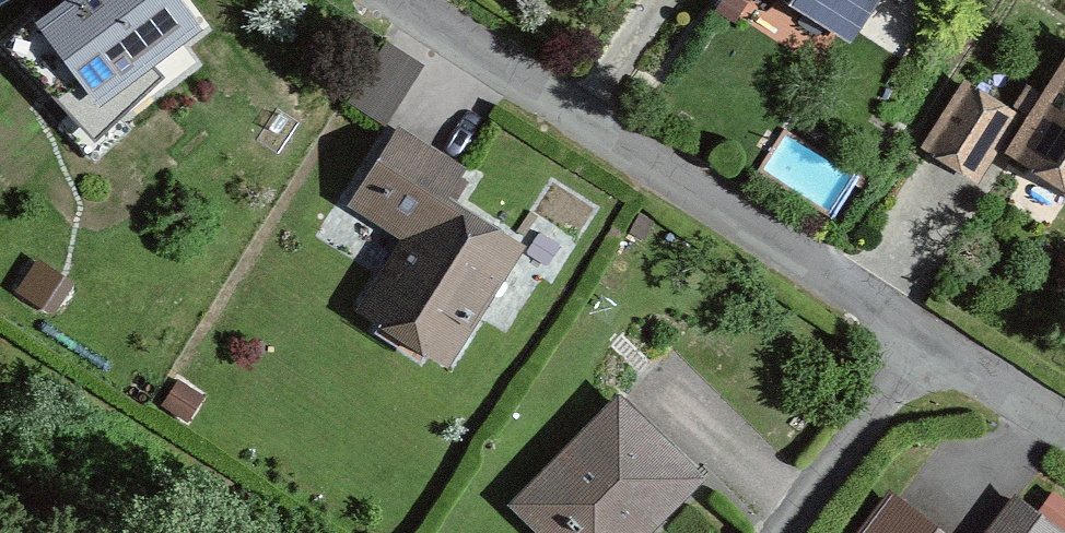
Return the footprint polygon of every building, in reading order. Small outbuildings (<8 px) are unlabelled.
[(35,18),(105,118),(158,81),(146,63),(201,25),(184,0),(61,0),(35,18)] [(852,35),(874,0),(799,0),(852,35)] [(353,98),(392,117),(422,57),(383,37),(353,98)] [(927,149),(984,171),(1014,95),(957,73),(927,149)] [(1015,152),(1064,184),(1064,74),(1015,152)] [(483,177),(397,122),(341,209),(395,243),(357,303),(457,367),(534,246),(467,203),(483,177)] [(618,384),(507,498),(544,532),(653,532),(711,473),(618,384)] [(987,532),(1064,532),(1064,505),(1030,478),(987,532)] [(895,484),(857,532),(959,532),(895,484)]
